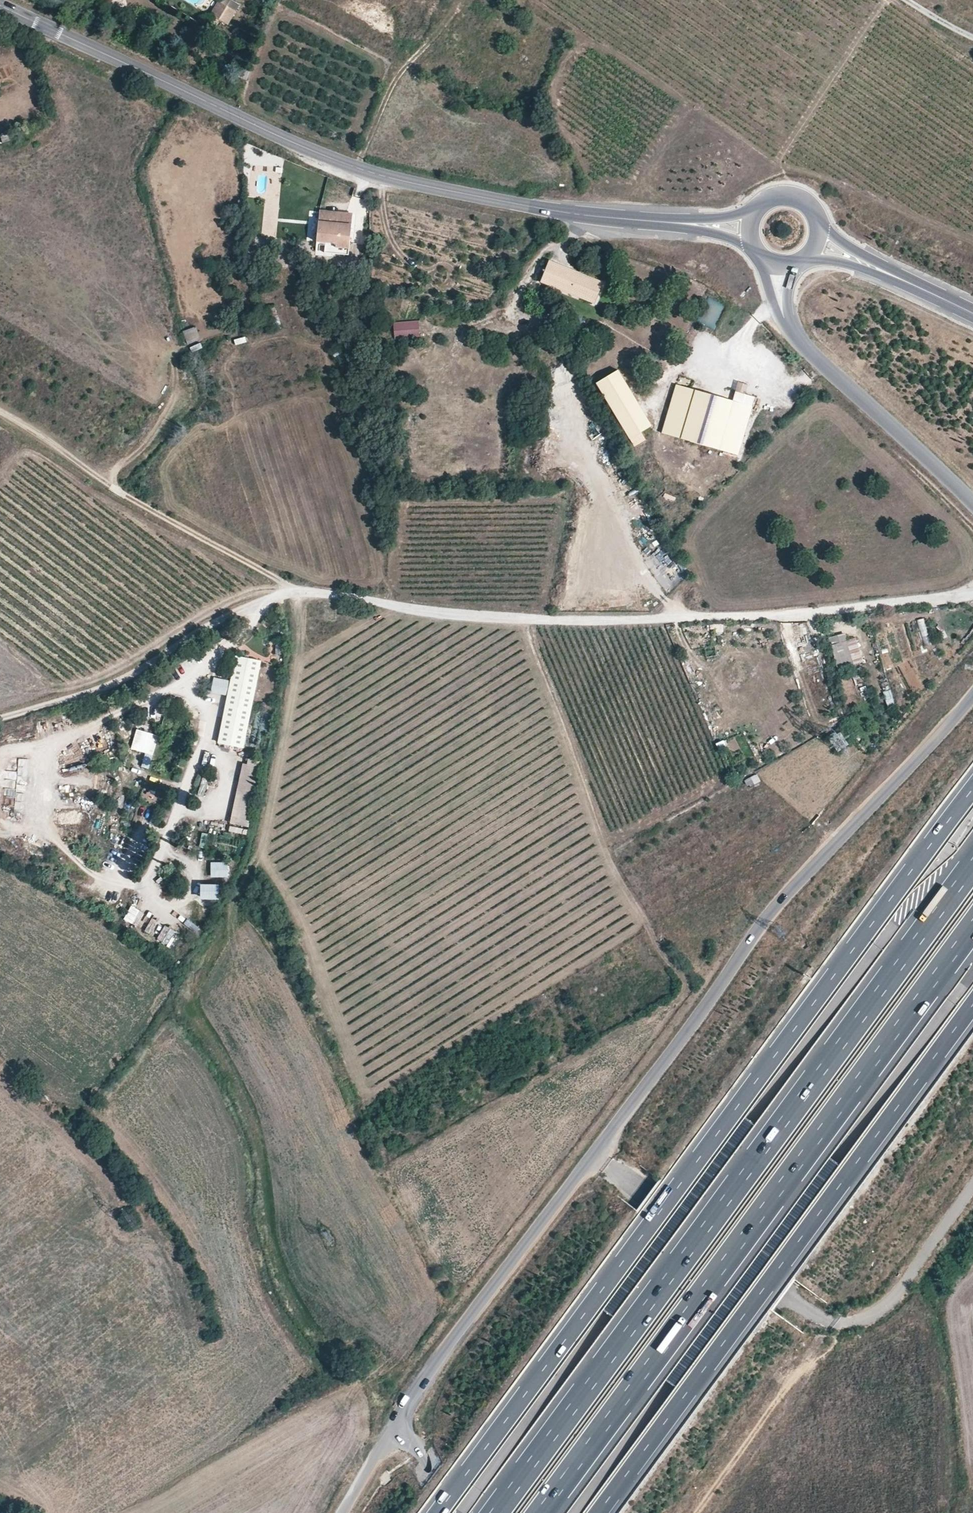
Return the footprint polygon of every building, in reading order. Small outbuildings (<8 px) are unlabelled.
[(208,31),(213,33),(227,9),(218,3),(210,17),(215,20),(208,31)] [(227,9),(220,21),(229,26),(236,15),(227,9)] [(238,75),(247,79),(250,70),(242,66),(238,75)] [(319,208),(318,216),(350,221),(352,213),(319,208)] [(348,246),(350,221),(318,216),(315,237),(319,238),(330,240),(330,244),(348,246)] [(347,252),(348,246),(330,244),(330,240),(319,238),(318,245),(324,246),(324,249),(347,252)] [(601,282),(548,261),(540,279),(593,301),(601,282)] [(696,320),(714,330),(727,308),(709,298),(696,320)] [(421,339),(420,321),(394,322),(394,340),(421,339)] [(183,332),(188,344),(200,340),(195,327),(183,332)] [(621,370),(599,382),(629,439),(651,427),(621,370)] [(752,407),(677,387),(664,435),(739,455),(752,407)] [(926,618),(918,619),(922,646),(930,645),(926,618)] [(829,639),(831,646),(846,642),(844,635),(829,639)] [(831,646),(838,669),(852,665),(846,642),(831,646)] [(224,709),(249,713),(259,662),(235,658),(224,709)] [(225,695),(227,680),(213,678),(211,694),(225,695)] [(883,687),(888,707),(895,706),(890,686),(883,687)] [(242,750),(249,713),(224,709),(217,746),(242,750)] [(153,756),(159,736),(137,730),(131,749),(153,756)] [(245,759),(230,824),(246,828),(261,763),(245,759)] [(757,775),(747,780),(751,788),(761,783),(757,775)] [(202,779),(199,794),(209,796),(212,781),(202,779)] [(246,836),(247,830),(230,827),(229,833),(246,836)] [(200,834),(201,848),(208,847),(207,834),(200,834)] [(233,864),(211,863),(211,878),(233,878),(233,864)] [(201,902),(220,901),(219,885),(200,886),(201,902)] [(131,906),(123,920),(137,927),(145,913),(131,906)] [(145,933),(156,937),(161,925),(150,921),(145,933)] [(169,947),(178,934),(165,926),(156,938),(169,947)]
